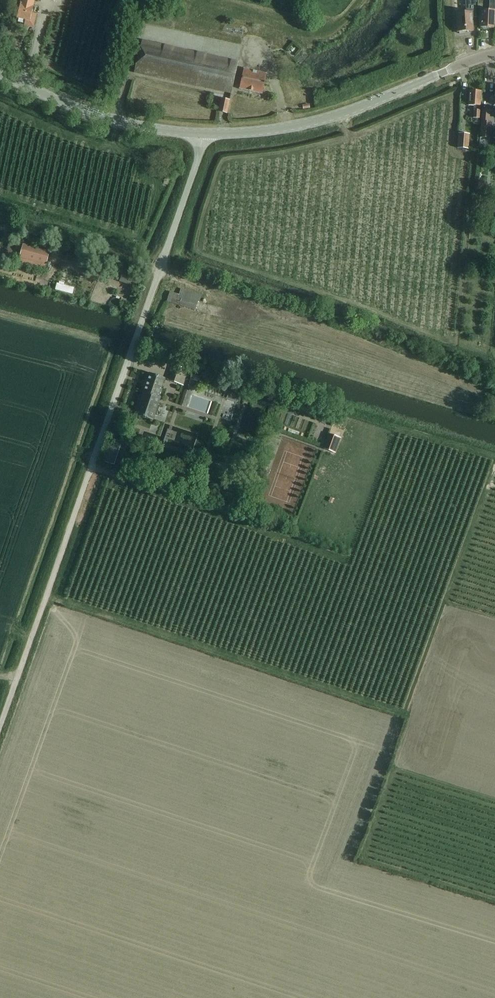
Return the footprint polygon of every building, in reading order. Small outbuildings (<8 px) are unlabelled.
[(35,0),(22,0),(17,18),(26,20),(24,25),(33,27),(37,14),(32,13),(35,0)] [(457,13),(458,32),(460,32),(460,34),(465,33),(465,32),(473,31),(472,18),(477,17),(476,2),(477,2),(477,0),(465,0),(466,12),(464,12),(457,13)] [(481,28),(494,28),(494,3),(494,0),(490,0),(489,10),(481,10),(481,28)] [(141,40),(135,69),(134,72),(231,93),(238,61),(141,40)] [(267,74),(244,69),(239,89),(262,94),(267,74)] [(469,91),(468,106),(473,106),(473,118),(479,119),(481,92),(469,91)] [(226,113),(229,101),(221,99),(219,112),(226,113)] [(483,110),(480,137),(490,138),(492,122),(489,122),(490,110),(483,110)] [(469,135),(458,134),(458,148),(468,149),(469,135)] [(50,251),(23,244),(19,258),(47,265),(50,251)] [(195,310),(198,300),(170,292),(167,301),(195,310)] [(118,293),(116,298),(124,301),(126,297),(118,293)] [(186,370),(175,366),(170,380),(181,384),(186,370)] [(159,396),(166,378),(150,373),(144,391),(136,414),(153,420),(161,397),(159,396)] [(229,391),(227,398),(238,402),(240,394),(229,391)] [(334,451),(339,438),(330,434),(325,448),(334,451)]
